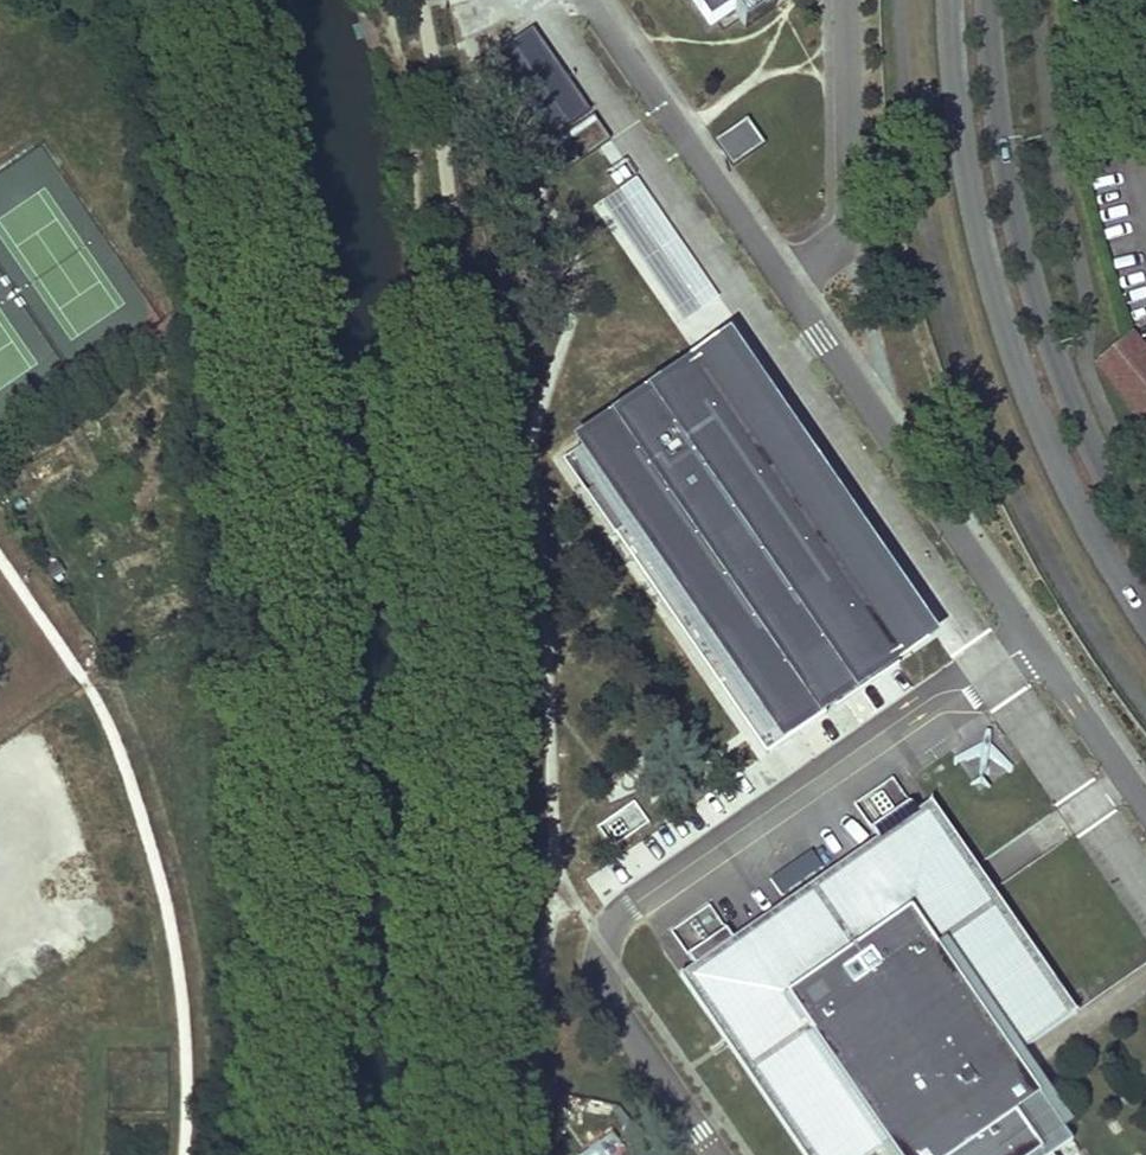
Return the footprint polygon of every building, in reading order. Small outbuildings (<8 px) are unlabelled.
[(713,25),(749,0),(696,0),(713,25)] [(592,108),(535,25),(494,54),(552,136),(592,108)] [(552,144),(569,168),(611,139),(595,115),(552,144)] [(750,116),(719,137),(736,162),(767,140),(750,116)] [(637,175),(595,203),(687,343),(708,330),(697,314),(719,300),(637,175)] [(726,334),(555,458),(762,762),(933,639),(828,485),(726,334)] [(1130,334),(1124,340),(1096,363),(1144,420),(1143,422),(1145,426),(1145,353),(1130,334)] [(678,975),(803,1154),(868,1154),(877,1149),(888,1141),(896,1154),(897,1154),(1051,1154),(1071,1140),(1019,1065),(1012,1055),(1076,1011),(978,869),(930,801),(915,811),(907,801),(870,827),(877,838),(732,938),(725,928),(687,954),(694,965),(687,969),(678,975)] [(780,894),(819,869),(810,853),(770,878),(780,894)]
